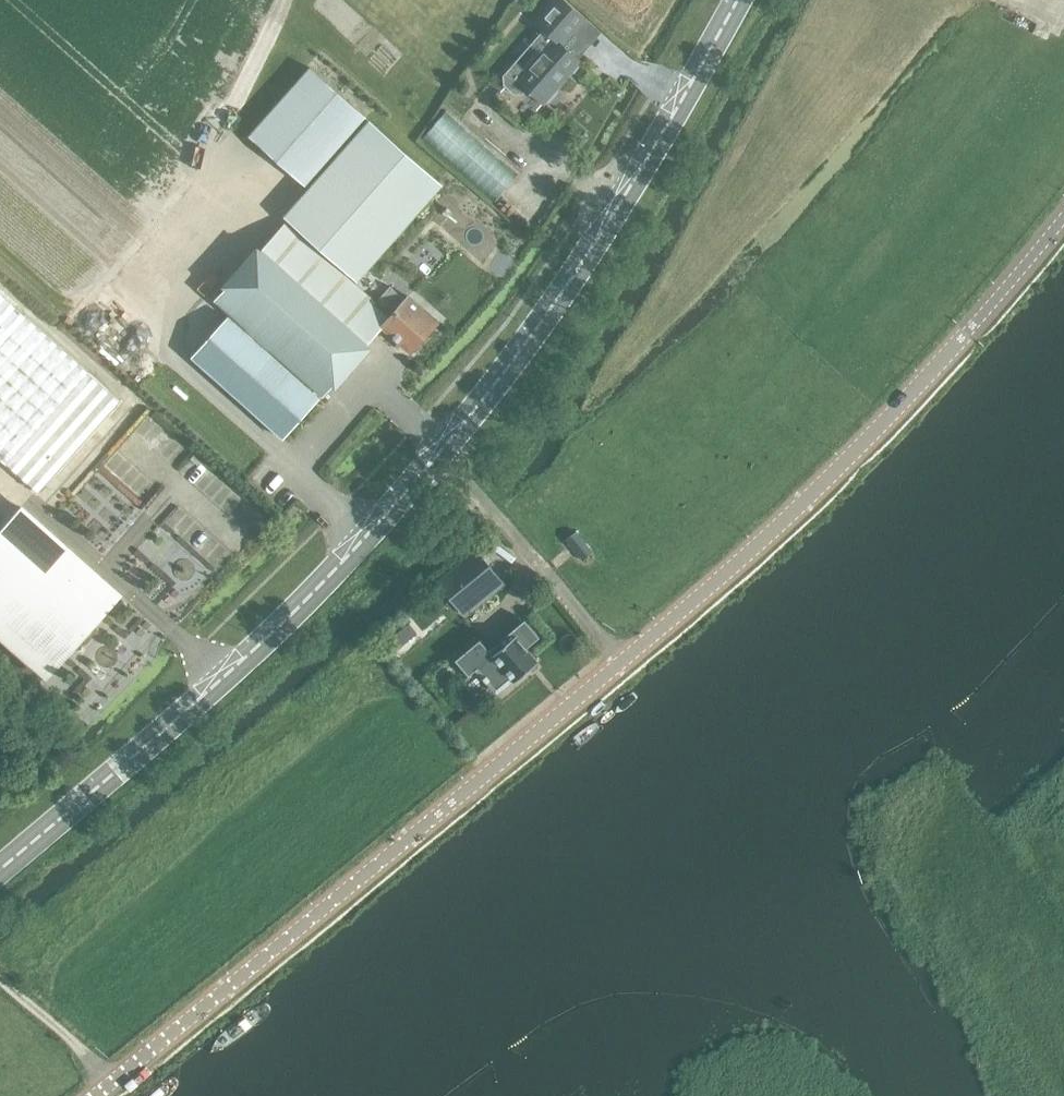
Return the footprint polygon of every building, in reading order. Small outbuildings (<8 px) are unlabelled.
[(515,67),(507,76),(508,86),(518,95),(526,94),(531,89),(546,103),(579,64),(563,50),(586,24),(559,0),(536,27),(544,34),(540,39),(540,49),(545,53),(530,70),(525,66),(515,67)] [(311,68),(250,136),(305,186),(367,117),(311,68)] [(447,109),(426,133),(495,198),(517,174),(447,109)] [(370,119),(284,215),(356,280),(443,184),(370,119)] [(412,353),(439,324),(410,298),(406,302),(389,287),(375,302),(286,222),(216,299),(323,396),(384,328),(412,353)] [(40,494),(121,401),(0,295),(0,459),(40,494)] [(284,439),(321,397),(228,314),(191,356),(284,439)] [(22,508),(0,534),(0,634),(48,676),(120,595),(22,508)] [(568,536),(585,556),(597,546),(580,526),(568,536)] [(464,609),(502,578),(478,550),(440,581),(464,609)] [(515,681),(539,662),(532,653),(555,635),(540,617),(503,647),(489,631),(464,652),(497,691),(512,678),(515,681)]
